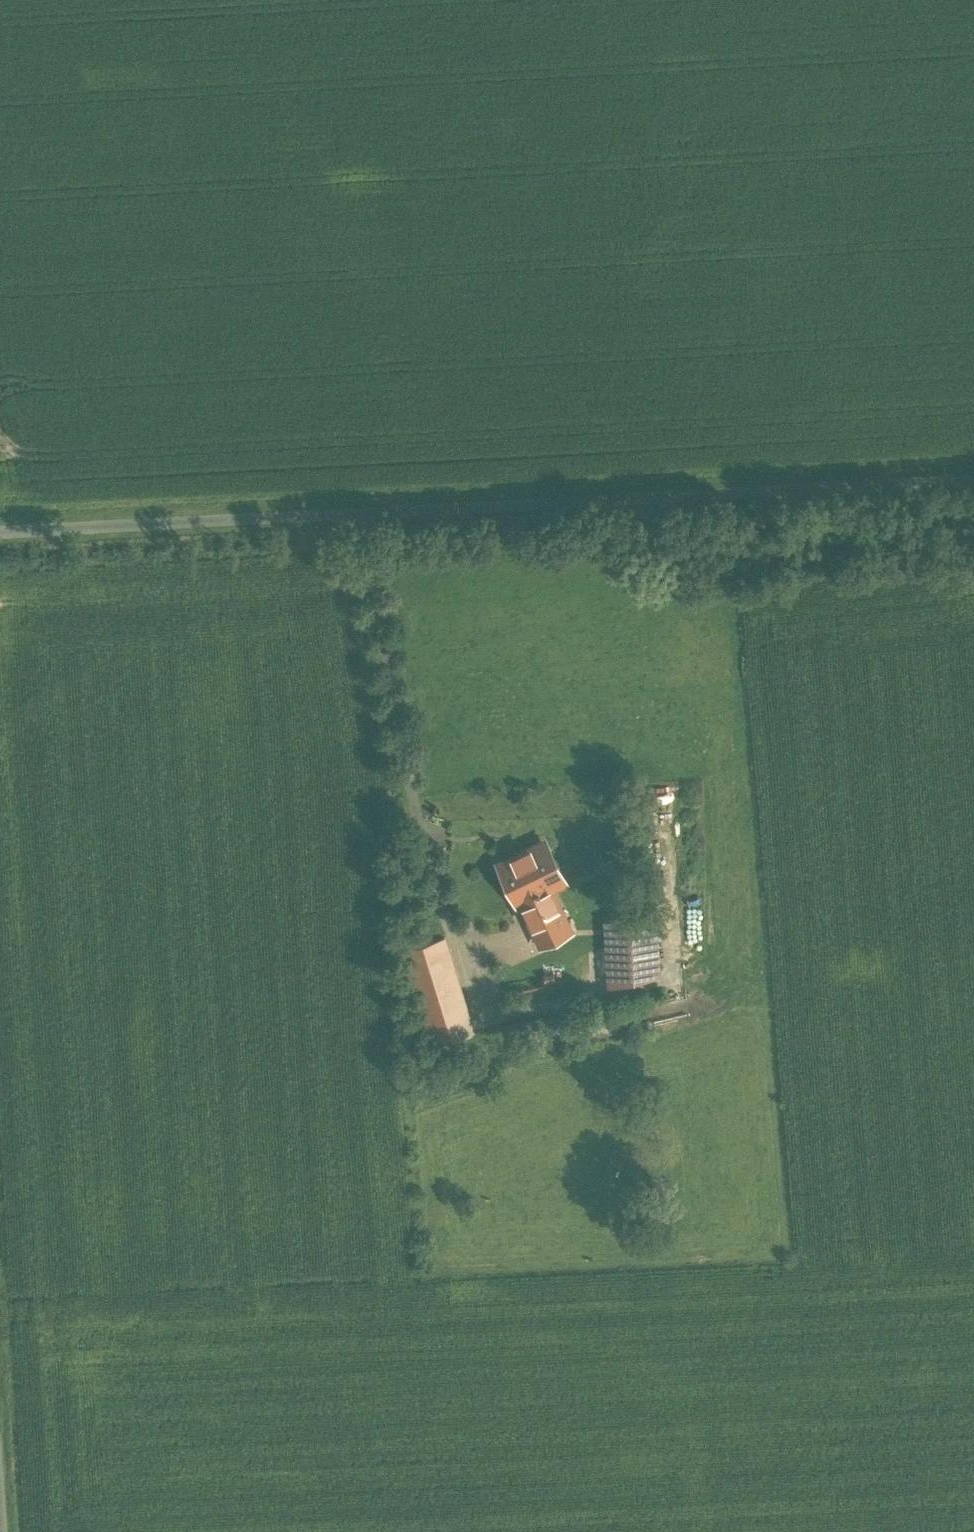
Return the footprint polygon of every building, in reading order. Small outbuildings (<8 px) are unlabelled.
[(543,842),(517,854),(516,851),(499,859),(518,899),(522,897),(537,930),(565,916),(544,871),(557,865),(544,838),(541,839),(543,842)] [(440,920),(400,932),(420,995),(460,982),(440,920)] [(633,926),(618,927),(620,952),(634,951),(633,926)] [(460,982),(420,995),(433,1039),(473,1026),(460,982)]
